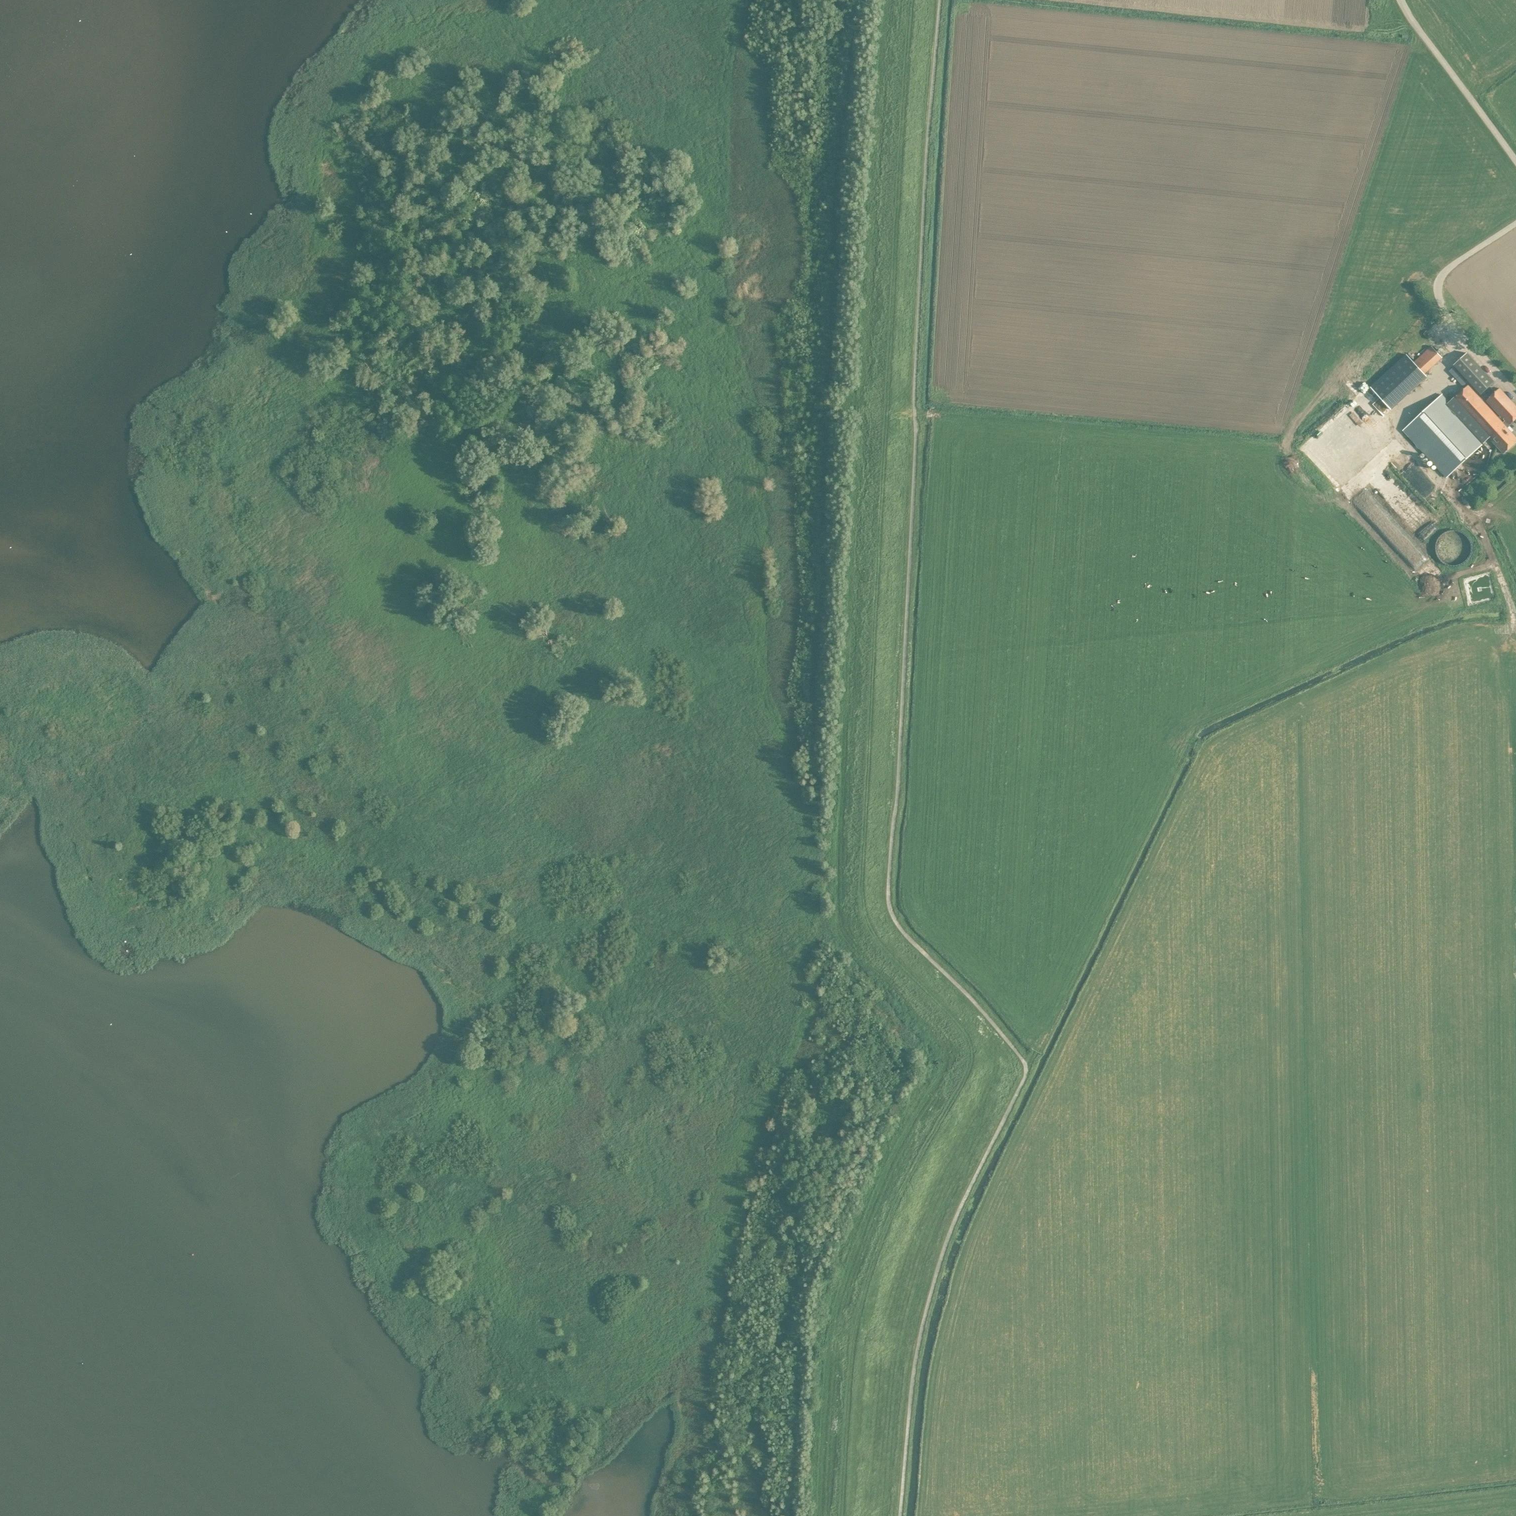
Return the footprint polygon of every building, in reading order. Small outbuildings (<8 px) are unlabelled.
[(1406,353),(1370,386),(1390,408),(1426,375),(1423,372),(1441,356),(1427,341),(1410,357),(1406,353)] [(1493,381),(1466,351),(1453,363),(1480,393),(1493,381)] [(1507,426),(1502,421),(1467,384),(1454,396),(1453,396),(1448,401),(1440,394),(1402,428),(1446,475),(1488,436),(1502,451),(1515,438),(1515,436),(1507,426)] [(1507,426),(1515,418),(1515,405),(1499,387),(1485,399),(1504,419),(1502,421),(1507,426)] [(1353,430),(1360,440),(1394,416),(1387,406),(1353,430)] [(1369,491),(1379,502),(1422,463),(1412,453),(1369,491)] [(1387,515),(1396,523),(1434,482),(1425,474),(1387,515)] [(1441,497),(1445,500),(1451,494),(1446,490),(1441,497)] [(1400,532),(1410,544),(1448,514),(1454,521),(1460,516),(1450,503),(1444,508),(1438,501),(1400,532)] [(1406,550),(1409,543),(1394,536),(1391,543),(1406,550)]
